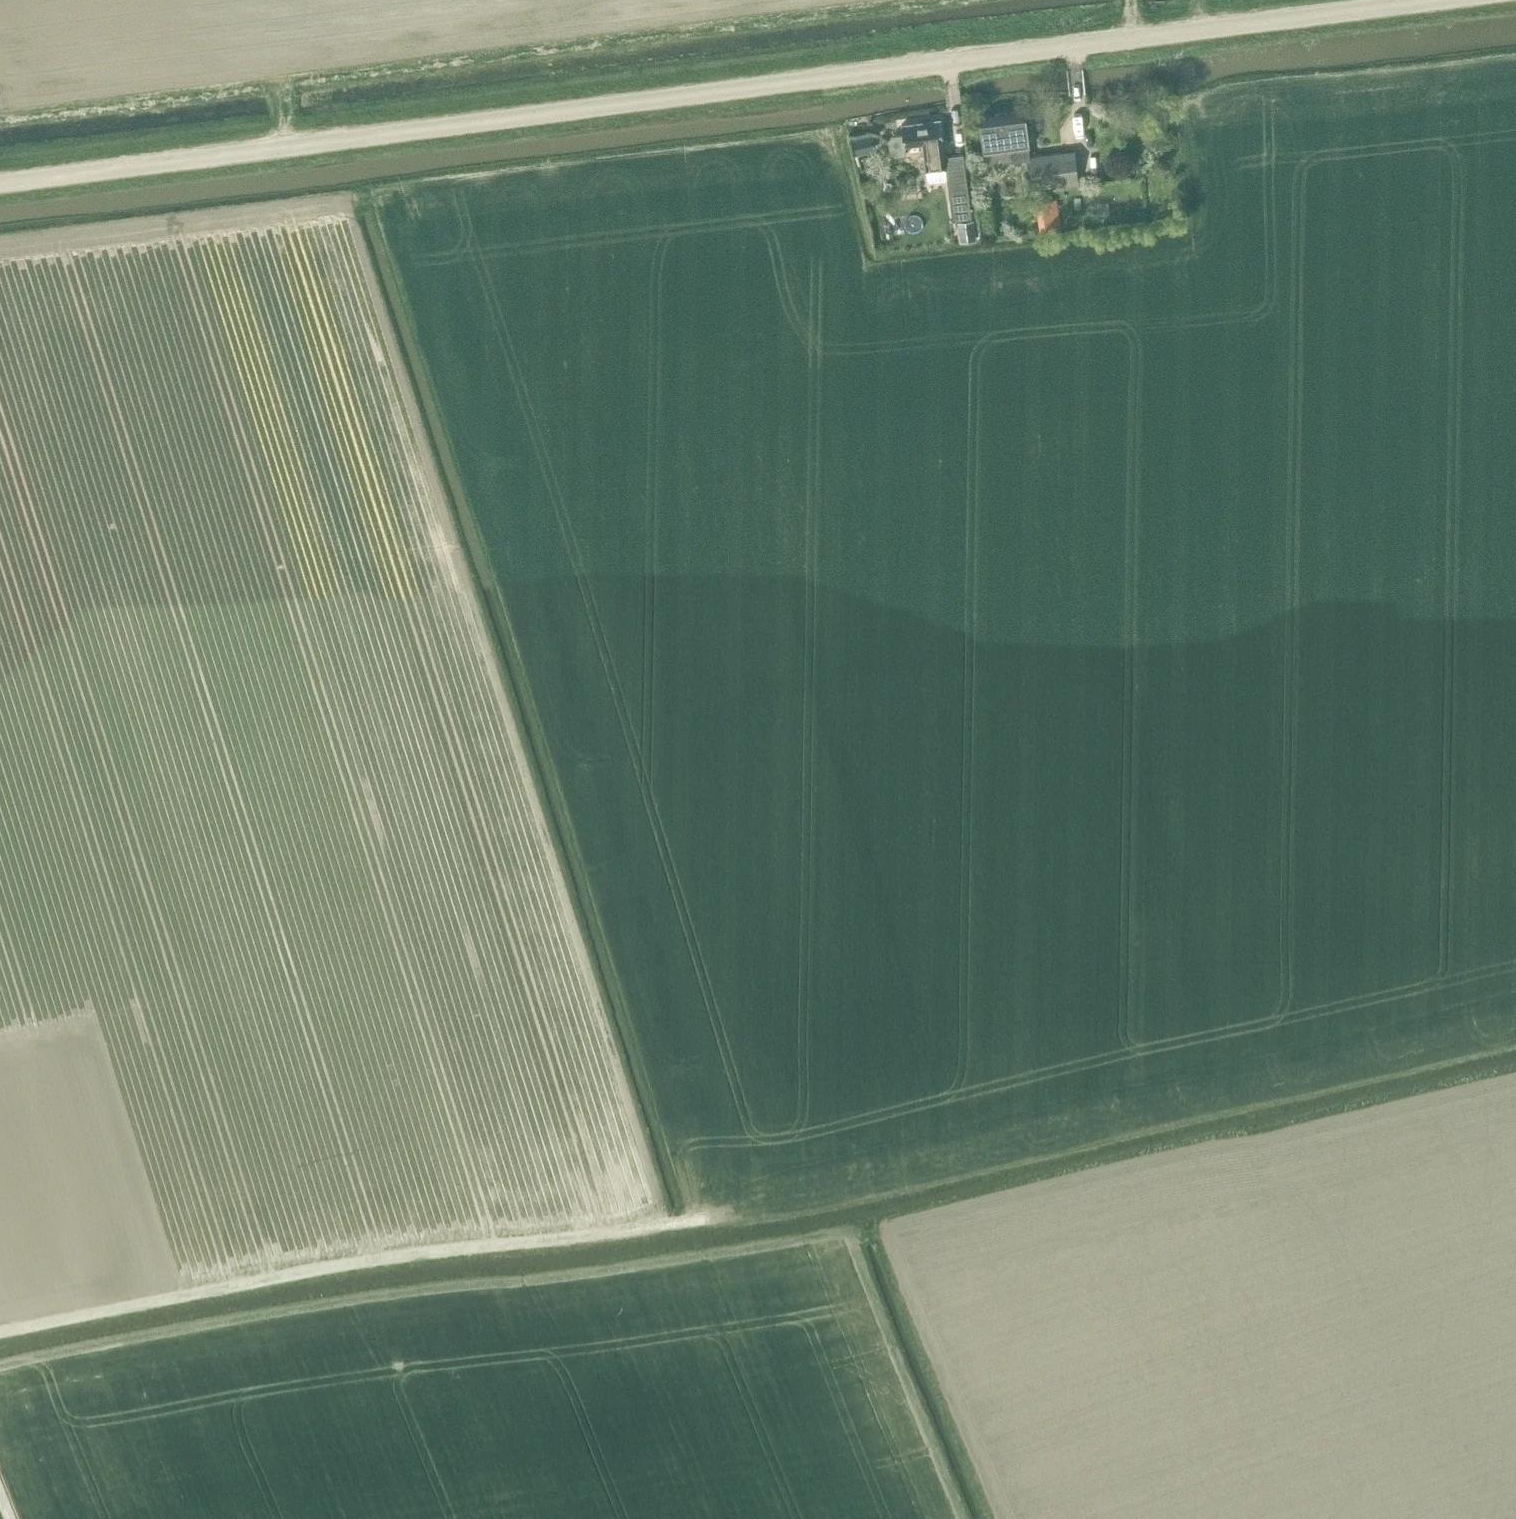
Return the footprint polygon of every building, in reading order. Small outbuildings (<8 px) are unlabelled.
[(1024,109),(980,115),(983,139),(984,149),(985,151),(986,151),(988,165),(1028,160),(1026,146),(1028,146),(1024,109)] [(901,125),(902,134),(891,135),(888,138),(890,153),(894,155),(906,154),(905,146),(922,144),(926,171),(946,169),(944,154),(942,140),(943,140),(940,120),(901,125)] [(852,138),(856,155),(874,151),(871,134),(852,138)] [(1078,182),(1075,149),(1029,155),(1033,188),(1078,182)] [(963,152),(944,154),(946,169),(947,179),(950,201),(969,199),(963,152)] [(1059,213),(1038,216),(1040,230),(1061,227),(1059,213)] [(958,223),(960,242),(976,240),(974,221),(958,223)]
